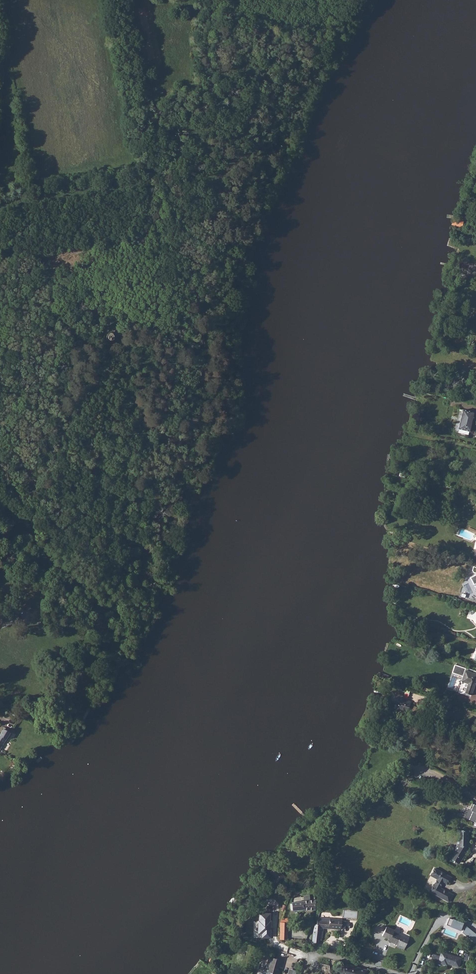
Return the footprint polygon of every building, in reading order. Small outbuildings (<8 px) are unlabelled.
[(110,330),(108,329),(105,330),(103,331),(102,334),(103,337),(105,339),(107,339),(110,339),(112,337),(113,334),(112,332),(110,330)] [(470,432),(475,414),(464,411),(459,429),(470,432)] [(16,620),(19,615),(13,611),(10,617),(16,620)] [(458,693),(465,695),(465,694),(472,696),(475,686),(474,686),(475,679),(475,675),(465,671),(466,669),(455,665),(452,673),(463,677),(461,682),(462,683),(458,693)] [(410,708),(412,699),(398,696),(396,705),(410,708)] [(9,732),(3,728),(0,733),(0,747),(9,732)] [(468,849),(468,830),(457,830),(457,846),(449,858),(459,864),(468,849)] [(277,870),(274,867),(270,872),(276,879),(273,882),(277,886),(285,878),(280,874),(282,871),(279,868),(277,870)] [(452,877),(434,868),(430,875),(437,879),(434,884),(430,892),(449,903),(454,895),(441,888),(444,883),(448,885),(452,877)] [(254,884),(261,890),(269,880),(263,874),(254,884)] [(314,910),(314,909),(315,900),(309,900),(309,897),(304,898),(304,901),(292,902),(292,903),(290,904),(291,909),(292,909),(293,911),(302,910),(314,910)] [(265,913),(259,913),(259,921),(258,921),(258,933),(262,933),(262,938),(270,938),(270,928),(270,925),(270,921),(269,921),(269,914),(265,914),(265,913)] [(322,939),(323,927),(329,927),(330,929),(341,929),(341,928),(342,921),(342,920),(320,917),(317,920),(317,924),(315,924),(313,930),(312,943),(319,943),(320,938),(322,939)] [(449,918),(446,925),(460,930),(463,931),(462,932),(475,943),(475,942),(475,934),(466,927),(462,925),(463,923),(449,918)] [(394,931),(386,927),(382,936),(390,939),(389,941),(397,944),(396,946),(404,950),(409,939),(393,932),(394,931)] [(447,964),(458,967),(461,958),(444,953),(443,957),(440,956),(438,963),(447,965),(447,964)] [(438,963),(440,956),(433,955),(431,961),(438,963)] [(284,960),(268,956),(267,963),(268,963),(266,972),(263,971),(262,973),(280,973),(281,971),(278,970),(279,967),(282,967),(284,960)] [(321,963),(322,973),(330,973),(329,966),(321,963)] [(339,973),(366,973),(367,970),(342,963),(339,973)]
